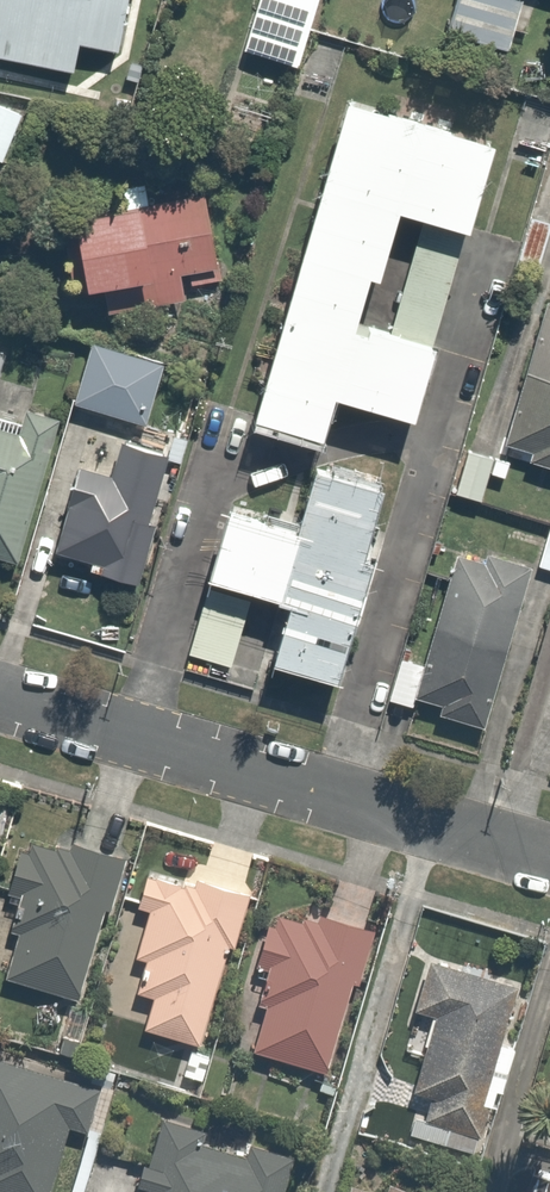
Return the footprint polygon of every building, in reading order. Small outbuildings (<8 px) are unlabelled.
[(134,0),(0,0),(0,56),(71,70),(76,41),(109,47),(117,5),(132,8),(134,0)] [(234,48),(296,67),(316,0),(249,0),(234,48)] [(501,54),(516,3),(506,0),(451,0),(443,28),(463,34),(461,43),(501,54)] [(330,397),(396,419),(486,139),(345,93),(242,411),(317,435),(330,397)] [(0,96),(0,154),(19,103),(0,96)] [(118,202),(65,207),(72,283),(101,280),(105,321),(217,310),(206,193),(150,199),(148,182),(116,185),(118,202)] [(549,465),(549,293),(542,291),(501,442),(521,448),(519,456),(549,465)] [(158,362),(84,336),(63,397),(138,423),(158,362)] [(0,417),(0,561),(12,564),(51,416),(11,405),(8,419),(0,417)] [(69,472),(47,544),(81,555),(78,565),(119,578),(158,453),(113,439),(100,482),(69,472)] [(512,464),(463,449),(452,486),(501,500),(512,464)] [(285,517),(218,501),(200,573),(279,593),(262,661),(325,677),(374,482),(298,463),(285,517)] [(540,526),(532,562),(549,566),(549,528),(540,526)] [(446,548),(416,664),(393,658),(383,698),(407,704),(409,694),(431,700),(429,709),(481,723),(522,567),(446,548)] [(245,592),(203,581),(186,652),(228,663),(245,592)] [(14,893),(3,929),(14,933),(1,975),(73,997),(117,852),(72,839),(68,849),(31,838),(27,852),(10,847),(0,878),(0,888),(14,893)] [(128,954),(141,958),(132,987),(148,992),(138,1026),(198,1044),(246,886),(191,869),(186,885),(140,871),(130,905),(141,909),(128,954)] [(249,974),(257,976),(250,1000),(262,1004),(249,1045),(323,1067),(365,926),(316,911),(312,925),(267,912),(249,974)] [(414,1102),(403,1135),(436,1145),(446,1112),(469,1119),(475,1101),(496,1107),(516,1045),(495,1039),(513,982),(430,955),(412,1010),(425,1014),(399,1097),(414,1102)] [(66,1123),(80,1127),(92,1087),(0,1058),(0,1191),(44,1191),(66,1123)] [(198,1146),(203,1131),(159,1114),(130,1191),(278,1191),(289,1162),(252,1148),(246,1164),(198,1146)]
